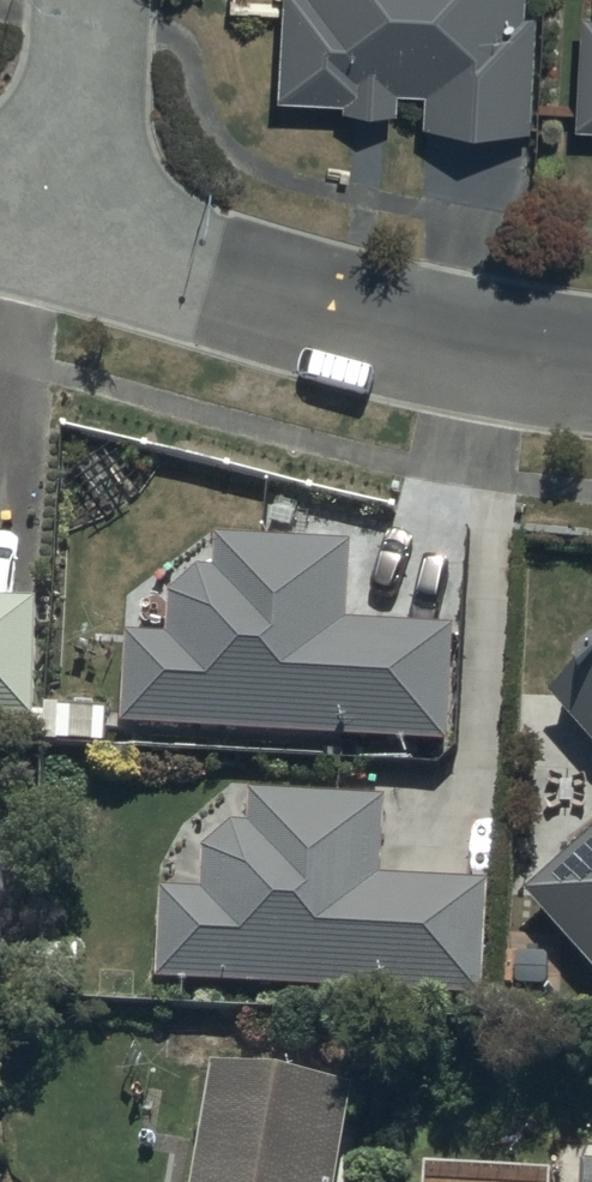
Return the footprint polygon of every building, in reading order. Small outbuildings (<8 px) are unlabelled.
[(283,99),(340,102),(339,111),(395,113),(396,93),(423,94),(422,132),(529,136),(537,19),(523,15),(524,0),(287,0),(283,99)] [(581,17),(573,130),(591,131),(591,17),(581,17)] [(351,633),(352,556),(215,549),(215,581),(197,581),(174,610),(173,648),(130,648),(129,739),(453,754),(455,639),(351,633)] [(41,732),(43,613),(0,610),(0,731),(41,732)] [(551,704),(591,747),(591,669),(551,704)] [(386,812),(252,805),(249,839),(227,839),(206,863),(204,906),(162,904),(158,992),(487,1010),(493,893),(382,887),(386,812)] [(529,904),(591,972),(591,846),(529,904)] [(10,981),(17,863),(0,862),(0,981),(10,981)] [(218,1080),(202,1181),(341,1181),(354,1103),(218,1080)]
